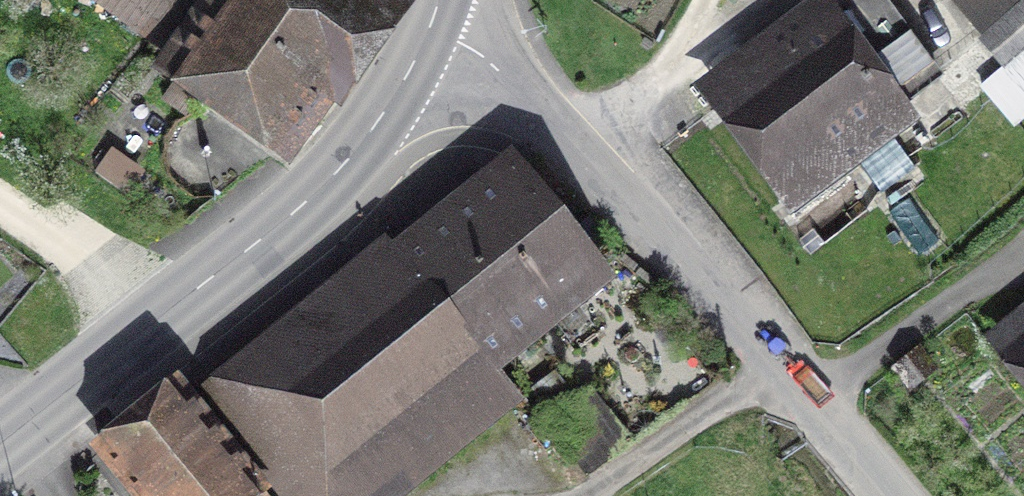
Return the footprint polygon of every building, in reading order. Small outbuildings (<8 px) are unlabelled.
[(151,33),(175,0),(106,0),(151,33)] [(176,61),(163,80),(296,171),(409,7),(398,0),(219,0),(176,61)] [(981,85),(1013,121),(1023,112),(1023,0),(952,0),(951,1),(1010,67),(981,85)] [(921,129),(830,4),(703,96),(793,221),(921,129)] [(198,126),(187,133),(178,143),(173,160),(176,177),(188,192),(205,199),(224,197),(237,189),(245,176),(248,162),(243,144),(238,136),(226,128),(213,125),(198,126)] [(427,243),(519,361),(615,287),(523,169),(427,243)] [(427,243),(402,262),(396,254),(207,402),(281,495),(414,495),(521,413),(495,380),(519,361),(427,243)] [(984,337),(1023,386),(1023,305),(984,337)] [(936,372),(920,351),(895,369),(911,391),(936,372)] [(170,389),(94,456),(129,495),(265,495),(170,389)]
